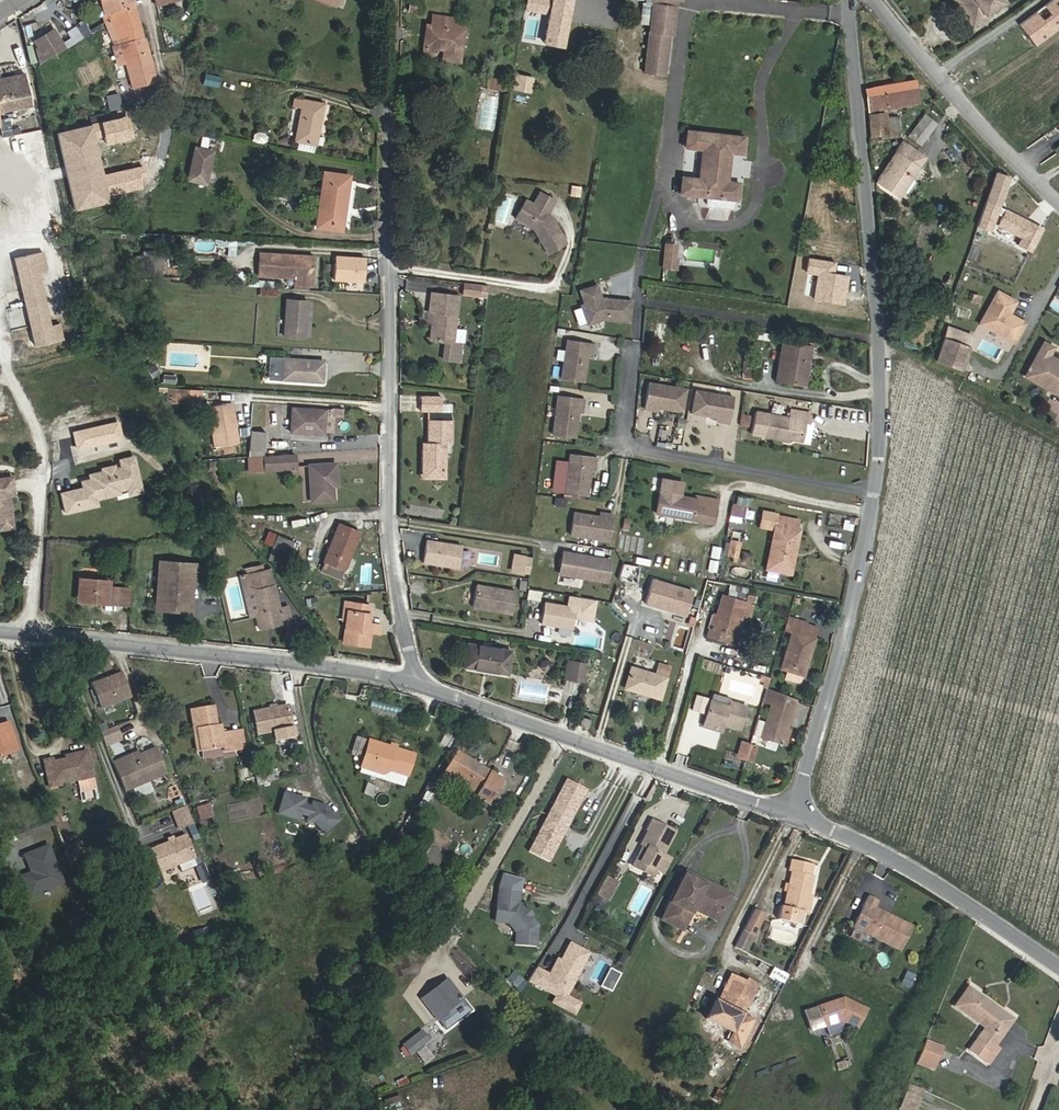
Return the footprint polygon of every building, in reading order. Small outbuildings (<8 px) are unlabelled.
[(103,15),(105,21),(106,21),(112,20),(109,13),(135,6),(134,0),(101,0),(104,14),(103,15)] [(420,0),(409,0),(408,10),(419,11),(420,0)] [(546,31),(565,34),(571,0),(552,0),(546,31)] [(645,7),(653,7),(675,9),(675,0),(646,0),(645,7)] [(963,14),(983,0),(954,0),(963,14)] [(963,14),(973,28),(985,20),(984,18),(988,15),(1005,4),(1003,0),(983,0),(963,14)] [(1021,25),(1028,34),(1037,46),(1058,30),(1058,0),(1055,0),(1021,25)] [(135,6),(109,13),(112,20),(121,42),(122,46),(126,62),(129,75),(133,86),(155,80),(152,70),(153,70),(147,53),(135,6)] [(650,28),(653,7),(645,7),(643,27),(650,28)] [(675,9),(653,7),(650,28),(644,75),(664,77),(669,39),(671,39),(675,9)] [(446,53),(445,62),(463,64),(466,21),(433,19),(432,28),(428,28),(425,57),(435,58),(435,52),(446,53)] [(84,20),(75,27),(83,37),(92,29),(84,20)] [(112,20),(106,21),(114,44),(121,42),(112,20)] [(546,31),(543,43),(562,46),(565,34),(546,31)] [(41,51),(37,54),(39,66),(63,51),(52,32),(35,43),(41,51)] [(116,64),(126,62),(122,46),(121,42),(114,44),(111,45),(116,64)] [(23,45),(10,47),(13,70),(26,69),(23,45)] [(26,46),(28,63),(34,62),(31,46),(26,46)] [(222,78),(206,74),(204,84),(220,87),(222,78)] [(32,107),(25,75),(0,80),(0,113),(32,107)] [(529,92),(532,79),(515,76),(512,89),(529,92)] [(486,80),(485,89),(498,91),(499,86),(499,82),(486,80)] [(865,89),(865,90),(869,112),(885,109),(921,104),(917,81),(865,89)] [(119,93),(107,96),(110,110),(122,108),(119,93)] [(307,107),(308,99),(300,98),(299,106),(307,107)] [(322,144),(329,103),(308,99),(307,107),(301,140),(322,144)] [(885,109),(869,112),(870,129),(898,127),(897,118),(886,119),(885,109)] [(936,118),(924,110),(913,126),(925,135),(936,118)] [(129,118),(104,124),(108,144),(134,139),(129,118)] [(913,126),(909,132),(921,140),(925,135),(913,126)] [(144,189),(139,167),(104,175),(94,127),(60,134),(77,210),(111,203),(109,196),(144,189)] [(870,129),(871,140),(900,137),(898,127),(870,129)] [(264,143),(267,134),(254,131),(251,140),(264,143)] [(731,153),(742,153),(744,137),(688,133),(686,148),(701,150),(709,151),(707,181),(698,180),(683,179),(682,195),(708,198),(735,200),(738,200),(740,184),(728,183),(731,153)] [(837,151),(839,135),(830,134),(828,150),(837,151)] [(927,157),(905,142),(898,153),(920,168),(927,157)] [(205,182),(211,149),(192,146),(186,178),(205,182)] [(709,151),(701,150),(698,180),(707,181),(709,151)] [(877,183),(899,198),(920,168),(898,153),(877,183)] [(348,175),(324,172),(317,229),(341,232),(348,175)] [(996,218),(1011,178),(997,173),(983,214),(989,216),(996,218)] [(582,196),(583,186),(572,185),(571,195),(582,196)] [(566,242),(551,215),(557,204),(541,195),(535,206),(525,200),(516,216),(533,226),(548,252),(566,242)] [(734,209),(735,200),(708,198),(707,207),(734,209)] [(989,216),(983,214),(977,231),(983,233),(989,216)] [(983,233),(977,231),(973,242),(978,244),(983,233)] [(158,234),(145,233),(144,240),(158,241),(158,234)] [(214,245),(228,247),(227,256),(234,257),(235,247),(228,246),(228,238),(215,237),(214,245)] [(673,260),(674,247),(665,246),(664,259),(673,260)] [(715,263),(716,250),(689,248),(689,250),(687,250),(685,252),(685,255),(686,257),(688,258),(688,261),(715,263)] [(16,274),(36,270),(43,268),(39,251),(12,257),(16,274)] [(305,278),(320,278),(321,257),(264,254),(263,279),(304,282),(305,278)] [(369,260),(340,258),(339,280),(367,282),(369,260)] [(676,270),(676,260),(673,260),(664,259),(663,269),(676,270)] [(819,275),(815,299),(845,304),(849,278),(835,275),(837,264),(822,261),(811,259),(808,273),(819,275)] [(36,350),(54,345),(36,270),(16,274),(36,350)] [(481,288),(488,288),(489,281),(482,280),(482,281),(465,279),(464,291),(481,292),(481,288)] [(256,295),(275,296),(276,281),(257,280),(256,295)] [(593,283),(576,290),(581,303),(577,304),(585,324),(601,317),(626,319),(628,299),(602,297),(602,299),(599,299),(593,283)] [(1026,325),(1010,316),(1012,312),(1009,310),(1013,302),(998,294),(980,326),(1015,346),(1026,325)] [(431,341),(445,343),(454,344),(456,332),(460,299),(433,295),(431,314),(434,314),(431,341)] [(285,299),(282,339),(304,341),(307,301),(285,299)] [(467,333),(456,332),(454,344),(462,345),(465,346),(467,333)] [(771,340),(771,333),(756,332),(755,338),(771,340)] [(946,332),(935,362),(960,372),(971,341),(946,332)] [(595,345),(569,341),(563,380),(586,384),(590,355),(593,355),(595,345)] [(454,344),(445,343),(443,361),(460,363),(462,345),(454,344)] [(1053,349),(1044,345),(1029,374),(1041,381),(1048,362),(1053,349)] [(783,346),(778,383),(805,387),(810,349),(783,346)] [(322,386),(323,363),(270,359),(268,382),(322,386)] [(1048,362),(1041,381),(1039,386),(1058,398),(1058,368),(1048,362)] [(145,368),(151,378),(161,373),(155,363),(145,368)] [(745,369),(742,377),(752,380),(755,371),(745,369)] [(1029,374),(1027,379),(1039,386),(1041,381),(1029,374)] [(177,387),(178,379),(167,378),(166,387),(177,387)] [(686,392),(648,386),(643,411),(653,413),(654,410),(682,415),(686,392)] [(198,391),(168,389),(167,403),(197,405),(198,391)] [(733,400),(694,394),(691,416),(719,421),(719,424),(728,426),(733,400)] [(586,400),(560,396),(554,435),(577,439),(581,410),(584,410),(586,400)] [(442,413),(443,398),(424,398),(423,412),(431,413),(442,413)] [(209,408),(214,448),(237,445),(232,406),(209,408)] [(326,435),(328,410),(291,407),(289,433),(326,435)] [(442,413),(431,413),(431,421),(450,421),(450,412),(442,413)] [(765,439),(769,418),(755,416),(752,437),(765,439)] [(789,421),(769,418),(765,439),(785,442),(785,440),(801,443),(804,424),(810,425),(811,420),(789,416),(789,421)] [(454,444),(454,421),(450,421),(431,421),(430,444),(430,451),(423,451),(423,472),(448,473),(448,444),(454,444)] [(120,422),(74,433),(78,451),(124,441),(120,422)] [(809,444),(812,425),(810,425),(804,424),(801,443),(809,444)] [(267,432),(251,433),(251,453),(267,452),(267,432)] [(298,455),(251,458),(250,458),(252,473),(298,468),(298,455)] [(597,459),(571,455),(565,494),(588,497),(592,469),(595,469),(597,459)] [(144,490),(136,457),(122,460),(123,464),(100,469),(101,473),(89,476),(91,484),(63,490),(68,512),(101,504),(100,500),(121,495),(120,491),(129,489),(130,494),(144,490)] [(336,485),(340,485),(339,464),(314,465),(316,503),(337,500),(336,485)] [(448,482),(448,473),(423,472),(423,482),(448,482)] [(680,482),(660,478),(657,492),(678,495),(680,482)] [(7,521),(6,499),(11,499),(10,482),(0,482),(0,521),(7,521)] [(657,492),(654,513),(697,520),(700,507),(710,509),(712,497),(693,494),(693,498),(678,495),(657,492)] [(745,517),(747,497),(732,495),(730,516),(745,517)] [(709,522),(710,509),(700,507),(697,520),(709,522)] [(602,518),(574,514),(570,536),(609,542),(613,516),(603,515),(602,518)] [(765,516),(761,529),(773,531),(765,569),(775,572),(777,566),(790,569),(799,524),(776,520),(776,517),(765,516)] [(847,528),(849,520),(832,517),(830,524),(847,528)] [(622,518),(621,530),(628,531),(629,519),(622,518)] [(365,536),(342,529),(329,565),(351,574),(365,536)] [(458,570),(461,548),(426,543),(423,565),(458,570)] [(726,559),(735,560),(737,546),(728,544),(726,559)] [(278,545),(274,556),(288,562),(290,557),(294,558),(297,553),(278,545)] [(718,559),(721,546),(712,545),(709,557),(718,559)] [(741,560),(750,562),(752,553),(743,551),(741,560)] [(608,583),(611,562),(564,554),(561,575),(608,583)] [(513,571),(531,574),(533,559),(515,556),(513,571)] [(708,559),(707,572),(716,573),(718,560),(708,559)] [(148,609),(163,610),(163,602),(154,601),(156,583),(159,583),(161,565),(170,566),(170,562),(153,561),(148,609)] [(186,584),(195,585),(197,565),(170,562),(170,566),(161,565),(159,583),(156,583),(154,601),(163,602),(163,610),(183,613),(186,584)] [(325,576),(348,584),(351,574),(329,565),(325,576)] [(775,572),(789,575),(790,569),(777,566),(775,572)] [(267,573),(261,575),(263,590),(270,589),(267,573)] [(249,618),(251,633),(286,627),(284,610),(274,612),(270,589),(263,590),(261,575),(242,578),(242,580),(244,594),(248,593),(252,613),(248,613),(249,618)] [(74,577),(72,595),(89,597),(89,601),(109,603),(111,587),(102,586),(103,580),(74,577)] [(252,613),(248,593),(244,594),(242,580),(236,582),(242,619),(249,618),(248,613),(252,613)] [(689,618),(696,594),(654,581),(647,606),(689,618)] [(513,615),(516,593),(477,586),(474,609),(513,615)] [(123,604),(125,589),(111,587),(109,603),(123,604)] [(526,599),(540,600),(540,590),(526,589),(526,599)] [(316,597),(305,598),(306,608),(317,607),(316,597)] [(595,619),(598,602),(571,598),(569,609),(577,610),(576,616),(595,619)] [(726,598),(719,618),(715,633),(710,631),(708,639),(718,642),(731,600),(726,598)] [(743,638),(737,636),(747,604),(731,600),(718,642),(739,649),(743,638)] [(576,616),(577,610),(569,609),(545,605),(542,626),(574,631),(576,616)] [(346,607),(343,624),(348,624),(349,624),(351,616),(360,617),(361,609),(346,607)] [(371,628),(373,610),(361,609),(360,617),(351,616),(349,624),(348,624),(345,647),(371,650),(373,637),(370,636),(371,628)] [(719,618),(715,616),(710,631),(715,633),(719,618)] [(785,633),(792,635),(780,672),(787,674),(803,679),(815,641),(813,640),(817,629),(789,620),(785,633)] [(379,638),(380,629),(371,628),(370,636),(373,637),(379,638)] [(467,670),(508,676),(511,653),(470,646),(467,670)] [(727,657),(725,663),(739,667),(741,661),(727,657)] [(540,667),(545,672),(551,670),(552,664),(547,659),(541,661),(540,667)] [(567,681),(587,684),(590,667),(569,663),(567,681)] [(665,700),(675,667),(666,663),(661,676),(636,668),(630,690),(665,700)] [(800,689),(803,679),(787,674),(784,683),(800,689)] [(131,703),(121,678),(91,690),(101,715),(131,703)] [(565,680),(563,692),(580,695),(582,683),(565,680)] [(764,732),(762,738),(764,738),(779,743),(782,744),(788,728),(796,700),(768,689),(764,703),(772,705),(768,721),(767,720),(764,732)] [(730,705),(729,708),(711,703),(705,727),(722,733),(724,726),(735,730),(741,708),(730,705)] [(273,728),(291,725),(287,704),(255,710),(259,731),(273,728)] [(222,751),(223,755),(232,754),(229,736),(219,737),(218,728),(213,728),(210,708),(187,711),(191,736),(196,735),(200,755),(222,751)] [(740,732),(747,710),(741,708),(735,730),(740,732)] [(582,719),(579,728),(586,730),(588,721),(582,719)] [(755,721),(752,736),(759,738),(762,722),(755,721)] [(293,735),(291,725),(273,728),(275,739),(293,735)] [(0,730),(0,760),(16,756),(7,728),(0,730)] [(786,746),(791,729),(788,728),(782,744),(786,746)] [(107,734),(100,737),(104,748),(119,743),(115,732),(107,734)] [(243,752),(240,734),(229,736),(232,754),(243,752)] [(194,756),(199,755),(200,755),(196,735),(191,736),(194,756)] [(362,754),(367,741),(358,737),(353,750),(362,754)] [(777,750),(779,743),(764,738),(762,745),(777,750)] [(743,740),(738,756),(747,758),(751,746),(752,742),(743,740)] [(405,776),(411,757),(368,741),(359,767),(380,774),(389,770),(405,776)] [(119,743),(104,748),(105,751),(120,745),(119,743)] [(747,758),(753,760),(757,748),(751,746),(747,758)] [(200,764),(223,761),(223,755),(222,751),(200,755),(199,755),(200,764)] [(115,772),(126,796),(167,778),(156,754),(141,761),(115,772)] [(141,761),(138,755),(113,766),(115,772),(141,761)] [(501,781),(457,756),(446,773),(455,778),(479,793),(476,797),(487,805),(501,781)] [(87,768),(84,757),(73,760),(75,766),(68,768),(57,771),(55,765),(45,767),(52,793),(79,787),(94,783),(90,767),(87,768)] [(401,786),(405,776),(389,770),(380,774),(379,778),(401,786)] [(256,776),(258,786),(274,783),(272,772),(256,776)] [(455,778),(446,773),(442,779),(451,785),(455,778)] [(561,823),(566,826),(582,799),(576,796),(581,787),(567,780),(547,815),(561,823)] [(81,797),(97,793),(94,783),(79,787),(81,797)] [(363,795),(372,797),(375,788),(366,786),(363,795)] [(582,799),(587,791),(581,787),(576,796),(582,799)] [(306,801),(284,796),(279,817),(300,823),(302,817),(309,818),(308,823),(321,826),(328,833),(339,822),(326,808),(313,805),(312,809),(304,807),(306,801)] [(229,808),(231,821),(265,814),(262,801),(229,808)] [(208,804),(197,808),(201,819),(212,815),(208,804)] [(174,828),(171,815),(136,824),(132,809),(124,811),(134,846),(165,837),(163,831),(174,828)] [(194,828),(186,810),(174,815),(181,833),(194,828)] [(54,825),(62,823),(60,813),(52,815),(54,825)] [(527,851),(546,862),(562,834),(556,831),(561,823),(547,815),(527,851)] [(646,830),(650,832),(642,848),(648,851),(642,864),(656,872),(663,875),(670,860),(661,856),(673,833),(650,822),(646,830)] [(562,834),(566,826),(561,823),(556,831),(562,834)] [(194,863),(185,840),(150,854),(159,877),(179,869),(194,863)] [(58,878),(44,842),(21,851),(29,871),(19,875),(25,891),(58,878)] [(642,848),(632,869),(652,879),(656,872),(642,864),(648,851),(642,848)] [(81,850),(65,857),(68,866),(85,859),(81,850)] [(437,851),(429,863),(446,872),(453,860),(437,851)] [(85,859),(68,866),(72,874),(88,867),(85,859)] [(801,928),(808,896),(813,897),(818,877),(813,876),(816,866),(793,860),(790,873),(795,874),(786,909),(782,908),(779,922),(801,928)] [(197,870),(194,863),(179,869),(182,876),(197,870)] [(607,874),(598,891),(599,892),(608,896),(612,899),(620,881),(607,874)] [(713,887),(687,875),(685,880),(711,893),(713,887)] [(505,877),(497,892),(520,894),(523,882),(505,877)] [(685,880),(662,923),(669,927),(673,919),(687,926),(693,914),(697,908),(721,919),(733,897),(713,887),(711,893),(685,880)] [(520,894),(497,892),(493,926),(504,927),(511,937),(509,949),(532,952),(535,930),(518,908),(520,894)] [(604,904),(608,896),(599,892),(595,899),(604,904)] [(871,911),(876,903),(867,898),(851,928),(898,951),(910,928),(887,916),(886,918),(871,911)] [(693,914),(718,925),(721,919),(697,908),(693,914)] [(749,918),(740,937),(749,941),(758,923),(749,918)] [(683,934),(687,926),(673,919),(669,927),(683,934)] [(193,942),(209,937),(206,927),(190,932),(193,942)] [(740,937),(732,951),(742,956),(749,941),(740,937)] [(545,975),(534,969),(524,983),(552,997),(548,1004),(572,1016),(579,1003),(565,996),(587,953),(566,942),(557,961),(553,959),(545,975)] [(515,988),(522,979),(512,971),(505,980),(515,988)] [(912,990),(916,982),(909,979),(905,987),(912,990)] [(445,980),(421,1001),(441,1025),(447,1019),(444,1015),(462,1000),(445,980)] [(733,1025),(729,1034),(743,1041),(751,1024),(737,1017),(752,987),(739,981),(737,984),(729,980),(718,1002),(721,1003),(710,1025),(723,1031),(728,1022),(733,1025)] [(988,1024),(971,1048),(985,1059),(997,1042),(1015,1018),(970,986),(958,1003),(988,1024)] [(865,1010),(843,999),(818,1008),(825,1027),(841,1021),(856,1028),(865,1010)] [(447,1032),(472,1011),(462,1000),(444,1015),(447,1019),(441,1025),(447,1032)] [(715,1000),(704,1022),(710,1025),(721,1003),(718,1002),(715,1000)] [(825,1027),(818,1008),(805,1012),(812,1032),(825,1027)] [(761,1028),(751,1024),(743,1041),(752,1045),(761,1028)] [(410,1055),(429,1040),(422,1032),(403,1047),(410,1055)] [(928,1062),(937,1065),(945,1047),(928,1040),(920,1059),(928,1062)] [(841,1059),(848,1056),(843,1041),(836,1043),(841,1059)] [(990,1062),(1002,1046),(997,1042),(985,1059),(990,1062)] [(928,1062),(920,1059),(908,1087),(916,1091),(928,1062)] [(837,1070),(851,1067),(849,1060),(836,1062),(837,1070)] [(399,1088),(409,1082),(405,1076),(395,1081),(399,1088)] [(712,1099),(720,1102),(724,1092),(716,1089),(712,1099)] [(920,1101),(905,1095),(898,1109),(916,1109),(920,1101)]
